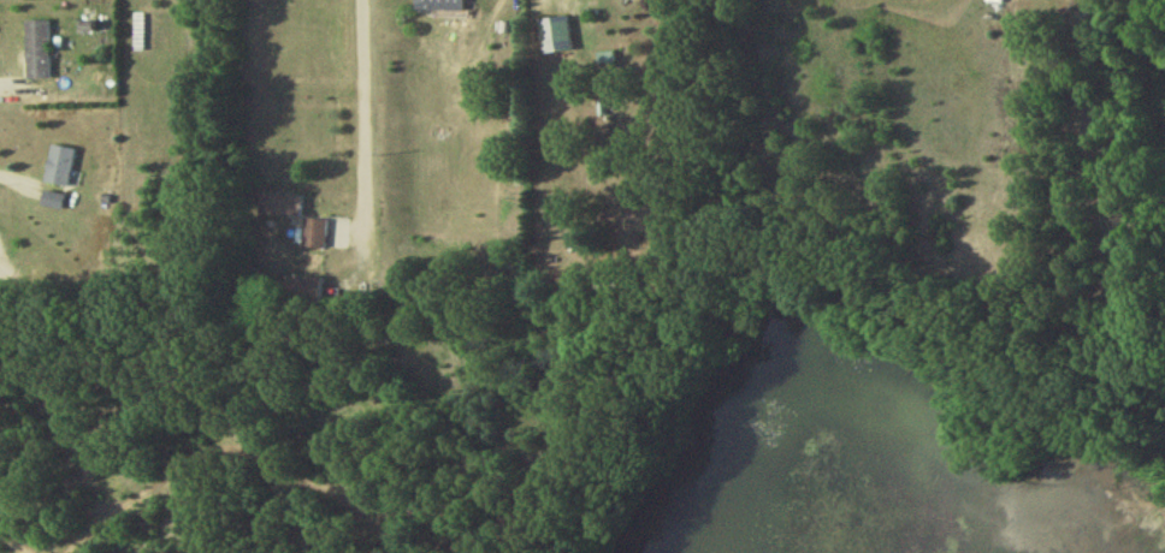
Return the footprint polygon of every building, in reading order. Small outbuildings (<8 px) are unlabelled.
[(462,14),(462,0),(413,0),(413,14),(462,14)] [(538,25),(542,60),(572,56),(567,21),(538,25)] [(26,84),(51,84),(51,25),(26,25),(26,84)] [(69,192),(76,155),(52,150),(44,187),(69,192)] [(326,253),(326,224),(303,224),(303,253),(326,253)] [(321,308),(321,282),(286,282),(286,308),(321,308)]
